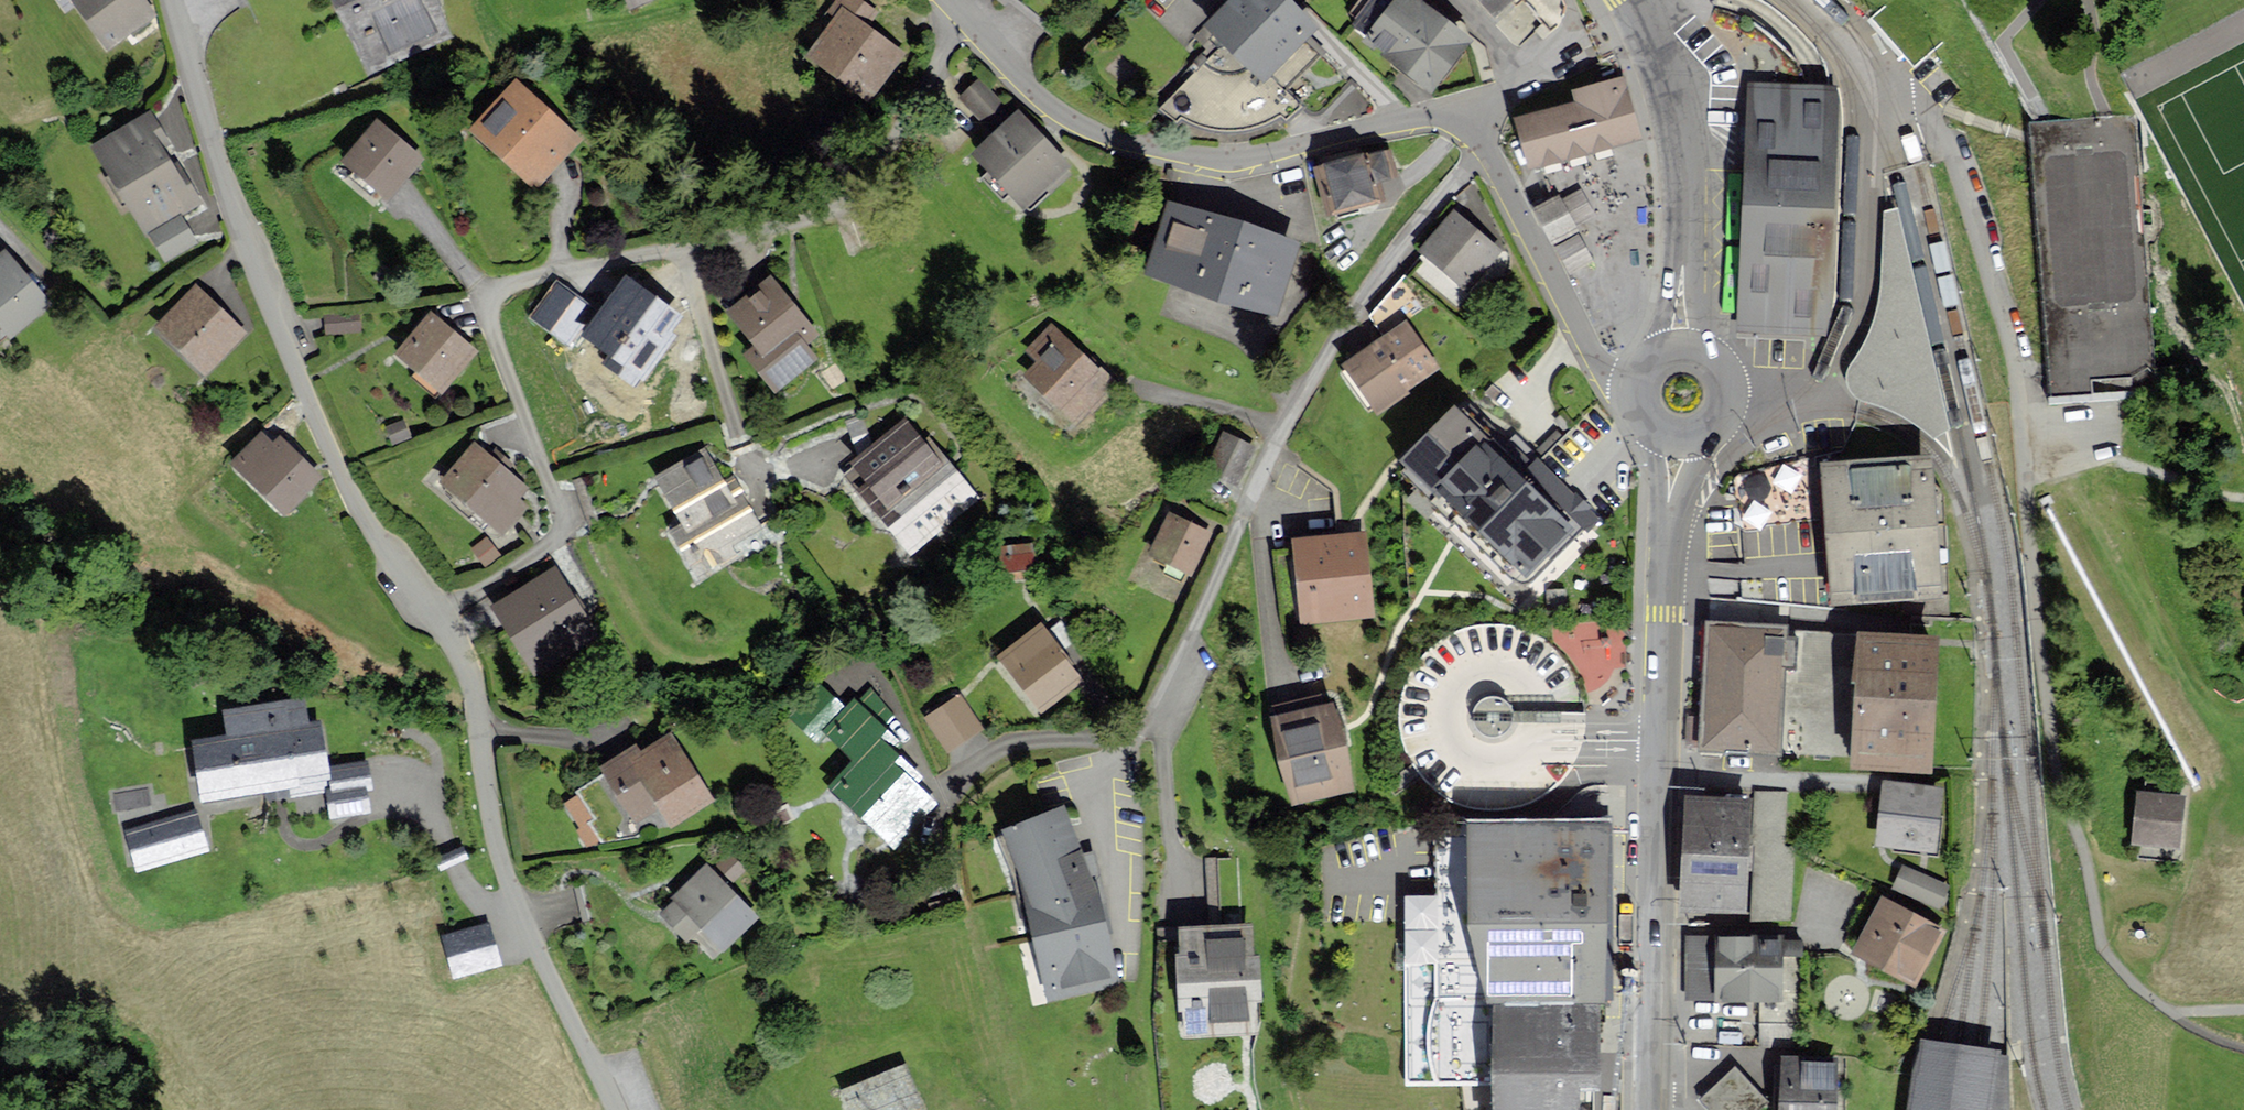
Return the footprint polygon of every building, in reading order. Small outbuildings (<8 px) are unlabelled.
[(109,46),(152,15),(141,0),(76,0),(109,46)] [(370,71),(450,33),(434,0),(336,0),(370,71)] [(809,53),(867,96),(901,50),(866,24),(875,12),(860,0),(836,0),(829,9),(838,15),(809,53)] [(1262,81),(1304,39),(1316,27),(1289,0),(1232,0),(1206,26),(1224,44),(1262,81)] [(1432,88),(1467,39),(1419,0),(1374,0),(1356,24),(1366,35),(1364,39),(1432,88)] [(1495,13),(1509,0),(1483,0),(1495,13)] [(1284,89),(1319,54),(1304,39),(1262,81),(1224,44),(1161,107),(1174,121),(1178,117),(1219,128),(1254,126),(1281,114),(1287,119),(1301,106),(1284,89)] [(1517,117),(1531,166),(1639,137),(1622,78),(1574,91),(1577,101),(1517,117)] [(977,81),(960,99),(987,127),(1005,109),(977,81)] [(1833,87),(1747,83),(1737,332),(1823,335),(1824,315),(1832,114),(1833,87)] [(515,84),(471,132),(533,187),(576,139),(515,84)] [(1017,112),(974,153),(1023,205),(1066,164),(1017,112)] [(149,114),(96,148),(148,230),(195,200),(159,143),(165,139),(149,114)] [(2030,139),(2048,400),(2156,393),(2138,116),(2074,120),(2075,136),(2030,139)] [(2075,136),(2074,120),(2029,123),(2030,139),(2075,136)] [(379,124),(347,160),(388,195),(420,160),(379,124)] [(1361,154),(1325,163),(1337,209),(1373,199),(1361,154)] [(1592,211),(1579,190),(1562,200),(1559,195),(1537,208),(1556,240),(1576,229),(1572,223),(1592,211)] [(1171,201),(1148,270),(1274,311),(1296,242),(1171,201)] [(1454,213),(1422,250),(1466,288),(1498,251),(1454,213)] [(1896,214),(1889,216),(1888,277),(1887,291),(1885,303),(1882,317),(1877,332),(1869,348),(1860,360),(1856,366),(1852,373),(1851,382),(1855,389),(1860,394),(1865,396),(1875,399),(1888,404),(1900,410),(1910,415),(1921,424),(1934,435),(1946,428),(1896,214)] [(1591,259),(1577,235),(1557,245),(1572,270),(1591,259)] [(11,337),(50,305),(5,251),(0,255),(0,323),(11,337)] [(770,279),(730,312),(756,344),(746,353),(776,389),(815,357),(806,345),(817,336),(770,279)] [(627,280),(588,333),(643,374),(673,333),(668,330),(678,317),(627,280)] [(557,283),(531,318),(567,344),(593,310),(557,283)] [(195,290),(160,328),(207,372),(242,334),(195,290)] [(431,316),(399,353),(441,389),(473,352),(431,316)] [(1345,364),(1378,409),(1436,367),(1403,322),(1345,364)] [(1040,361),(1027,374),(1075,421),(1113,383),(1053,325),(1029,350),(1040,361)] [(1454,409),(1403,462),(1526,581),(1577,528),(1454,409)] [(904,421),(853,463),(870,483),(861,491),(910,551),(975,498),(938,453),(933,457),(904,421)] [(1206,469),(1239,487),(1258,452),(1226,434),(1206,469)] [(261,435),(234,462),(283,510),(318,475),(279,436),(271,444),(261,435)] [(477,446),(446,481),(502,532),(525,507),(516,499),(525,489),(477,446)] [(706,451),(653,483),(707,571),(760,540),(706,451)] [(1931,457),(1825,465),(1836,601),(1942,593),(1931,457)] [(1744,513),(1813,511),(1812,486),(1788,487),(1788,466),(1743,468),(1744,513)] [(1170,516),(1152,553),(1190,571),(1208,534),(1170,516)] [(1294,539),(1302,621),(1371,614),(1363,532),(1294,539)] [(487,540),(474,549),(484,563),(497,553),(487,540)] [(1005,567),(1034,562),(1031,542),(1001,547),(1005,567)] [(554,571),(496,607),(535,669),(592,633),(554,571)] [(1708,627),(1703,748),(1778,750),(1783,665),(1794,666),(1796,638),(1787,638),(1787,630),(1757,629),(1708,627)] [(1039,629),(1003,656),(1042,705),(1077,677),(1039,629)] [(1794,666),(1783,665),(1778,750),(1850,753),(1850,766),(1934,770),(1939,632),(1859,629),(1858,633),(1787,630),(1787,638),(1796,638),(1794,666)] [(856,760),(831,786),(892,845),(933,803),(914,784),(921,777),(897,755),(904,748),(882,727),(894,715),(870,692),(858,705),(852,699),(842,709),(821,688),(793,717),(818,741),(827,732),(856,760)] [(979,728),(958,698),(928,718),(948,749),(979,728)] [(228,713),(232,738),(197,743),(206,798),(290,785),(292,796),(325,791),(323,779),(328,779),(319,724),(303,727),(300,702),(228,713)] [(1330,704),(1273,716),(1294,799),(1352,788),(1330,704)] [(1699,712),(1687,712),(1686,740),(1698,741),(1699,712)] [(634,747),(602,769),(637,819),(657,805),(671,825),(710,798),(668,736),(640,755),(634,747)] [(370,788),(367,763),(333,768),(336,789),(332,790),(336,815),(368,810),(365,788),(370,788)] [(1886,782),(1879,842),(1931,848),(1938,788),(1886,782)] [(2139,793),(2134,841),(2177,845),(2181,797),(2139,793)] [(1783,842),(1785,798),(1767,797),(1766,823),(1753,823),(1748,917),(1790,919),(1794,843),(1783,842)] [(1689,798),(1685,903),(1745,905),(1748,800),(1689,798)] [(1064,813),(1003,831),(1036,933),(1052,997),(1113,979),(1100,913),(1064,813)] [(203,848),(193,814),(131,833),(141,867),(203,848)] [(1574,1086),(1596,1085),(1595,1001),(1606,1000),(1604,827),(1472,828),(1474,1002),(1492,1002),(1493,1109),(1574,1109),(1574,1086)] [(706,867),(661,911),(689,938),(700,927),(723,949),(756,916),(706,867)] [(1904,867),(1895,888),(1939,907),(1948,887),(1904,867)] [(1884,899),(1856,953),(1913,982),(1941,929),(1884,899)] [(1253,924),(1175,929),(1183,1039),(1260,1034),(1253,924)] [(487,927),(447,937),(456,974),(496,964),(487,927)] [(1800,940),(1690,939),(1689,994),(1800,995),(1800,940)] [(2008,1051),(1979,1046),(1959,1042),(1940,1039),(1920,1037),(1909,1109),(2014,1109),(2008,1051)] [(1783,1064),(1783,1109),(1838,1109),(1838,1064),(1783,1064)] [(847,1092),(854,1109),(920,1109),(904,1069),(847,1092)] [(1701,1102),(1707,1109),(1769,1109),(1738,1072),(1701,1102)]
